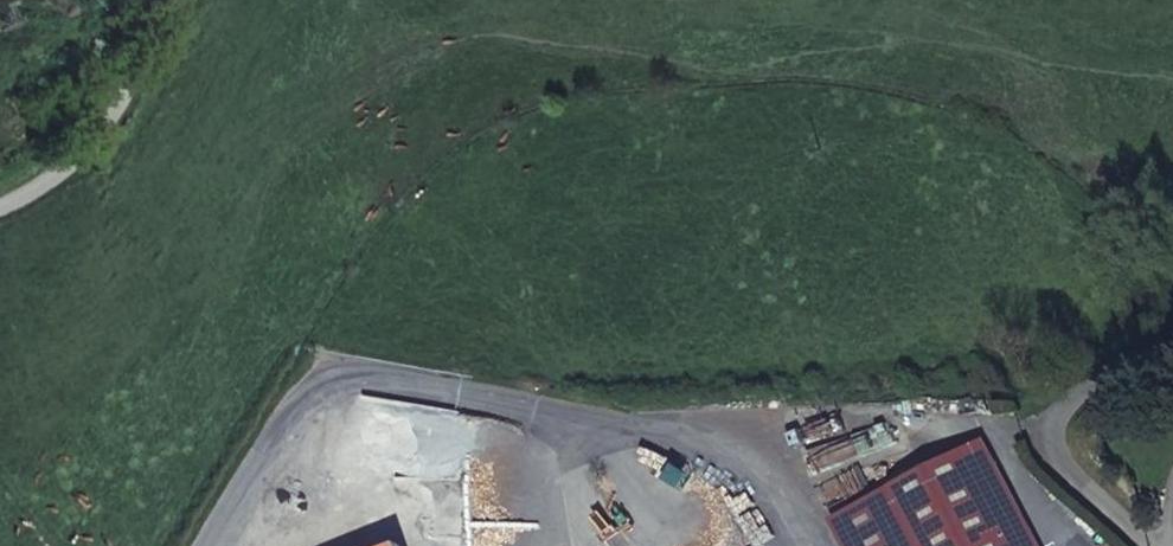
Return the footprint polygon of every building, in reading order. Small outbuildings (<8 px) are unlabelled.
[(1011,545),(1043,545),(995,442),(968,455),(1011,545)] [(922,545),(1011,545),(968,455),(895,491),(922,545)] [(848,545),(922,545),(895,491),(836,522),(848,545)]
